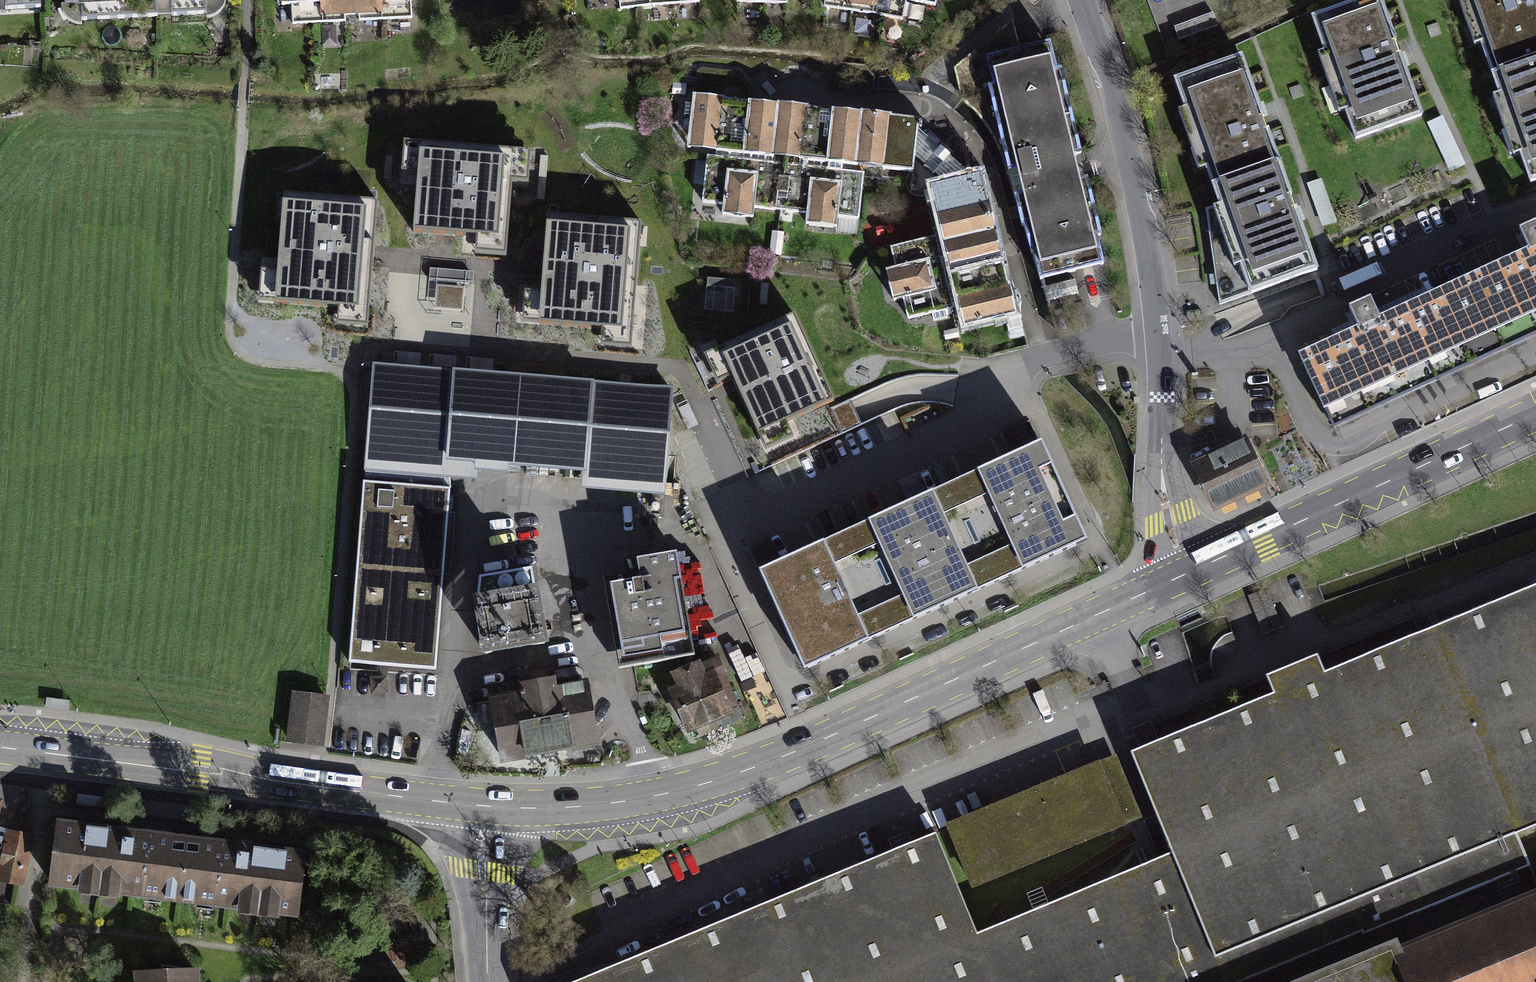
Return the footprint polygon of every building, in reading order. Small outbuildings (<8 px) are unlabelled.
[(77,28),(212,23),(211,9),(223,8),(223,0),(76,0),(77,28)] [(280,7),(291,6),(292,25),(411,19),(410,0),(280,0),(280,7)] [(824,4),(904,19),(907,0),(825,0),(824,4)] [(1149,2),(1162,37),(1175,32),(1173,25),(1215,9),(1212,0),(1154,0),(1149,2)] [(1419,115),(1400,63),(1378,0),(1356,0),(1313,15),(1356,137),(1419,115)] [(1494,77),(1535,63),(1535,0),(1466,0),(1494,77)] [(1216,14),(1174,25),(1178,39),(1220,28),(1216,14)] [(1218,191),(1283,169),(1267,123),(1244,54),(1179,76),(1218,191)] [(1046,273),(1102,261),(1057,56),(1001,68),(1046,273)] [(1494,77),(1530,184),(1535,182),(1535,63),(1494,77)] [(924,118),(691,90),(685,147),(917,175),(924,118)] [(403,138),(401,169),(420,170),(415,232),(440,234),(475,236),(474,253),(507,255),(513,182),(530,183),(532,148),(403,138)] [(858,217),(863,173),(707,156),(702,201),(723,203),(722,212),(752,215),(753,207),(809,213),(808,222),(834,224),(835,215),(858,217)] [(1300,218),(1283,169),(1218,191),(1221,202),(1210,205),(1221,303),(1318,270),(1300,218)] [(966,324),(1016,312),(982,176),(932,188),(966,324)] [(379,198),(281,192),(276,268),(262,267),(260,294),(339,300),(338,321),(371,323),(375,257),(379,198)] [(642,216),(545,209),(541,269),(539,289),(524,288),(521,320),(601,326),(600,342),(633,344),(642,216)] [(1494,346),(1535,327),(1535,218),(1521,225),(1525,234),(1529,244),(1462,274),(1494,346)] [(953,307),(936,238),(891,249),(895,266),(888,268),(896,300),(903,298),(908,318),(953,307)] [(1494,346),(1462,274),(1379,312),(1372,295),(1352,304),(1356,312),(1359,319),(1299,346),(1332,419),(1494,346)] [(785,421),(833,399),(793,310),(700,352),(716,386),(732,378),(736,385),(765,449),(792,437),(785,421)] [(678,390),(376,369),(369,464),(671,485),(678,390)] [(1217,508),(1268,486),(1243,432),(1193,454),(1217,508)] [(1001,454),(977,464),(1025,566),(1085,537),(1051,463),(1040,438),(1001,454)] [(352,663),(432,670),(442,539),(447,488),(367,482),(352,663)] [(918,493),(870,515),(916,616),(977,588),(931,487),(918,493)] [(799,547),(759,565),(806,666),(867,638),(820,537),(799,547)] [(695,650),(676,546),(638,553),(640,569),(603,576),(619,664),(695,650)] [(544,642),(531,580),(474,592),(487,654),(544,642)] [(1136,755),(1177,853),(979,935),(938,836),(585,981),(1254,981),(1535,866),(1535,590),(1136,755)] [(711,666),(671,683),(691,727),(730,709),(711,666)] [(503,760),(592,745),(582,682),(493,697),(503,760)] [(291,693),(287,742),(323,746),(327,696),(291,693)] [(1119,776),(959,841),(985,905),(1145,840),(1119,776)] [(51,884),(176,899),(184,833),(59,818),(51,884)] [(0,868),(0,880),(20,884),(31,835),(9,830),(0,868)] [(307,849),(184,833),(176,899),(298,914),(307,849)] [(1406,981),(1535,981),(1535,895),(1394,954),(1406,981)] [(1394,954),(1390,944),(1299,981),(1406,981),(1394,954)] [(195,972),(125,975),(125,981),(196,981),(195,972)]
